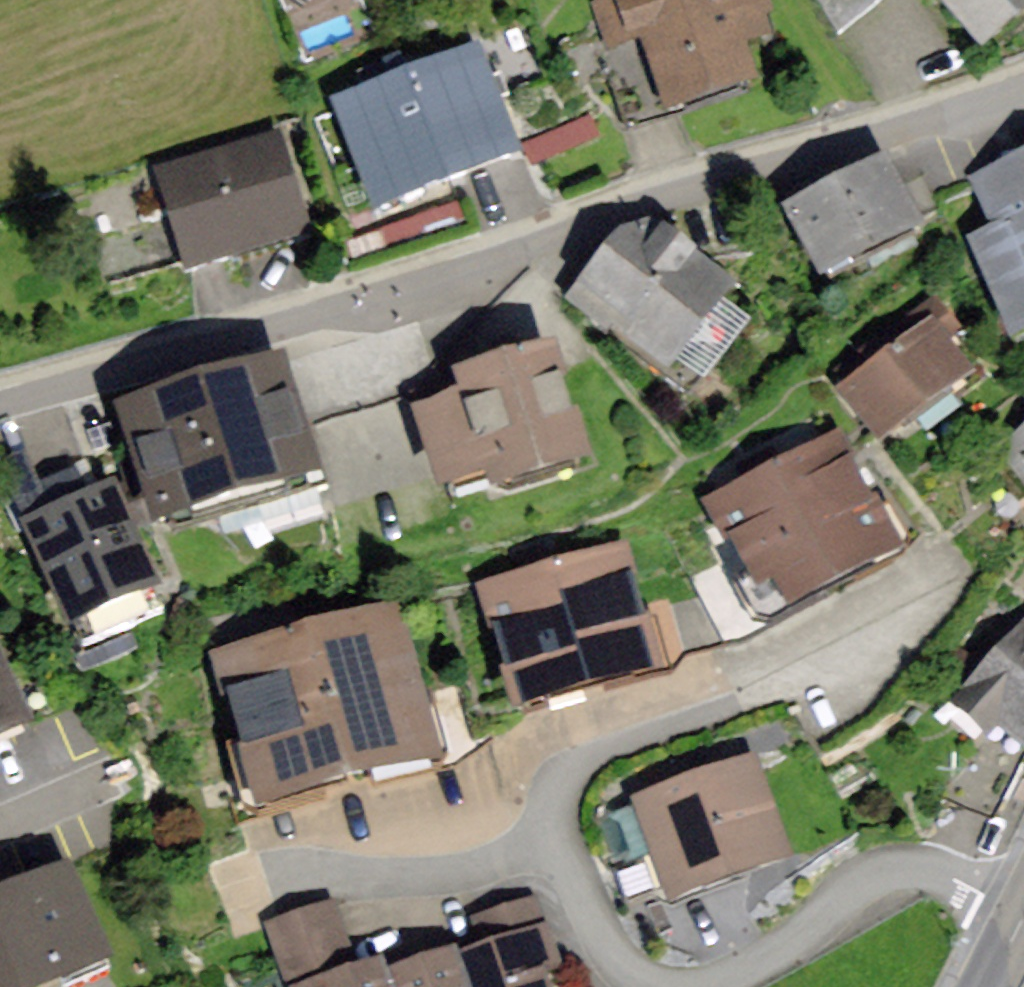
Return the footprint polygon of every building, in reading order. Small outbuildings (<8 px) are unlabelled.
[(585,2),(602,54),(639,42),(663,116),(758,85),(745,46),(773,36),(761,0),(590,0),(585,2)] [(981,52),(1023,18),(1023,0),(939,0),(981,52)] [(475,50),(330,104),(371,213),(516,159),(475,50)] [(284,140),(157,175),(183,270),(310,235),(284,140)] [(968,177),(991,233),(967,243),(1010,346),(1023,341),(1023,154),(968,177)] [(882,161),(782,213),(822,290),(922,238),(882,161)] [(736,285),(651,223),(619,232),(566,305),(685,391),(695,378),(708,388),(755,324),(724,301),(736,285)] [(900,342),(833,394),(878,453),(974,380),(947,345),(961,334),(932,296),(889,328),(900,342)] [(457,401),(411,415),(435,494),(487,479),(494,501),(594,471),(556,346),(450,378),(457,401)] [(285,361),(113,412),(149,536),(322,486),(285,361)] [(841,429),(693,505),(722,560),(752,620),(768,629),(907,558),(841,429)] [(994,455),(1023,495),(1023,432),(994,455)] [(20,529),(88,501),(75,471),(39,486),(25,454),(0,464),(0,480),(20,529)] [(88,501),(20,529),(67,636),(161,596),(114,489),(88,501)] [(622,549),(475,591),(511,714),(658,672),(639,609),(622,549)] [(752,620),(722,560),(687,575),(700,600),(639,609),(658,672),(686,650),(722,645),(742,645),(768,629),(752,620)] [(402,610),(212,660),(254,817),(443,767),(402,610)] [(951,708),(1013,755),(1023,741),(1023,611),(951,708)] [(30,730),(0,663),(0,743),(30,730)] [(749,767),(637,805),(672,911),(784,874),(749,767)] [(0,899),(0,986),(75,986),(114,969),(68,868),(0,899)] [(470,922),(480,953),(548,930),(537,899),(470,922)] [(265,924),(282,985),(352,966),(334,905),(265,924)] [(460,960),(469,986),(551,986),(548,978),(563,973),(548,930),(480,953),(460,960)] [(391,973),(395,986),(469,986),(460,960),(458,952),(391,973)] [(282,985),(283,986),(395,986),(391,973),(386,956),(352,966),(282,985)]
